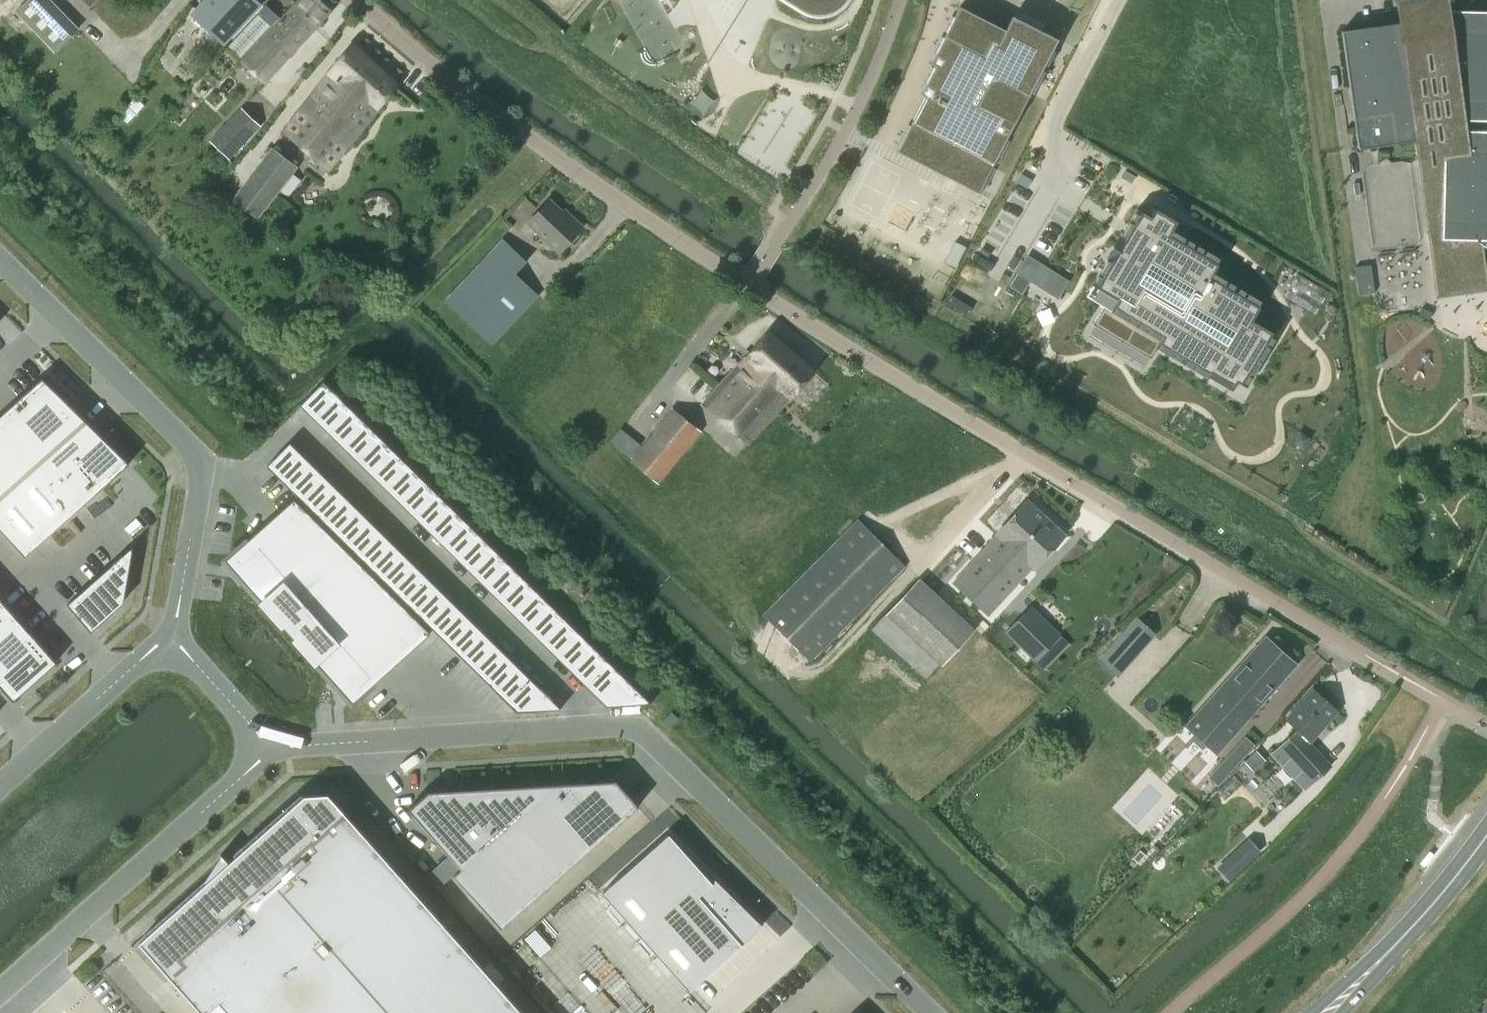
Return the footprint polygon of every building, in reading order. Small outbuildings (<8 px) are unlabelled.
[(16,11),(53,52),(77,31),(49,0),(28,0),(16,11)] [(189,19),(196,26),(200,22),(225,45),(262,4),(258,0),(207,0),(189,19)] [(228,48),(265,83),(315,28),(331,12),(319,0),(301,0),(282,20),(267,6),(228,48)] [(800,12),(801,12),(802,13),(803,14),(805,15),(808,16),(811,16),(815,17),(819,17),(824,17),(828,16),(832,15),(835,13),(837,12),(840,11),(842,8),(845,5),(848,2),(849,0),(781,0),(800,12)] [(1438,294),(1486,287),(1479,239),(1486,239),(1486,130),(1463,129),(1461,119),(1486,120),(1486,10),(1446,9),(1445,0),(1397,0),(1400,22),(1341,30),(1358,148),(1416,140),(1438,294)] [(925,96),(897,151),(979,193),(1058,38),(1042,31),(1045,24),(1015,9),(1005,29),(959,6),(930,63),(935,65),(921,94),(925,96)] [(330,72),(285,131),(329,169),(399,84),(353,43),(329,71),(330,72)] [(789,92),(773,120),(784,126),(800,98),(789,92)] [(218,148),(229,158),(260,125),(241,108),(224,126),(231,133),(218,148)] [(259,218),(298,167),(273,148),(234,199),(259,218)] [(1125,170),(1121,177),(1131,183),(1135,176),(1125,170)] [(1019,173),(1014,181),(1026,188),(1030,180),(1019,173)] [(560,253),(583,228),(570,215),(569,217),(550,200),(528,223),(560,253)] [(1137,209),(1085,295),(1104,306),(1093,324),(1150,357),(1157,347),(1207,377),(1208,375),(1232,389),(1237,381),(1246,386),(1276,335),(1251,320),(1262,301),(1213,272),(1221,258),(1184,237),(1189,229),(1150,205),(1145,214),(1137,209)] [(990,230),(973,260),(988,268),(1005,238),(990,230)] [(517,274),(528,262),(504,239),(445,301),(492,345),(540,296),(517,274)] [(955,241),(944,263),(955,268),(966,247),(955,241)] [(1027,255),(1017,272),(1037,285),(1048,268),(1027,255)] [(1374,292),(1371,265),(1355,267),(1358,295),(1374,292)] [(1297,272),(1284,294),(1314,312),(1328,290),(1297,272)] [(747,443),(815,371),(769,331),(703,404),(747,443)] [(0,416),(0,495),(85,419),(42,378),(39,381),(14,402),(15,403),(0,416)] [(323,381),(300,405),(314,419),(337,395),(335,393),(323,381)] [(337,395),(314,419),(329,433),(352,409),(337,395)] [(672,408),(629,461),(657,483),(658,484),(700,431),(700,430),(672,408)] [(352,409),(329,433),(343,447),(366,423),(352,409)] [(0,495),(0,528),(25,556),(95,493),(96,493),(129,463),(85,419),(0,495)] [(366,423),(343,447),(357,461),(380,437),(366,423)] [(380,437),(357,461),(371,475),(394,451),(380,437)] [(290,442),(266,465),(278,477),(301,453),(290,442)] [(394,451),(371,475),(386,489),(409,466),(394,451)] [(301,453),(278,477),(290,488),(313,465),(301,453)] [(313,465),(290,488),(301,499),(324,476),(313,465)] [(409,466),(386,489),(400,503),(423,480),(409,466)] [(324,476),(301,499),(312,511),(335,487),(324,476)] [(423,480),(400,503),(414,517),(437,494),(423,480)] [(335,487),(312,511),(324,522),(347,498),(335,487)] [(437,494),(414,517),(428,531),(452,508),(437,494)] [(248,539),(224,560),(226,561),(244,582),(283,626),(285,628),(359,562),(294,498),(254,533),(248,539)] [(347,498),(324,522),(335,533),(358,509),(347,498)] [(1031,567),(1033,568),(1064,534),(1027,500),(995,534),(996,535),(953,582),(988,614),(1031,567)] [(452,508),(428,531),(443,545),(466,522),(452,508)] [(358,509),(335,533),(347,544),(370,521),(358,509)] [(763,615),(765,618),(809,661),(904,566),(857,520),(763,615)] [(370,521),(347,544),(358,555),(381,532),(370,521)] [(466,522),(443,545),(457,559),(480,536),(466,522)] [(381,532),(358,555),(369,567),(392,543),(381,532)] [(480,536),(457,559),(471,573),(494,550),(480,536)] [(392,543),(369,567),(379,576),(381,578),(404,554),(392,543)] [(110,566),(67,604),(77,615),(80,618),(89,628),(88,628),(91,631),(96,627),(96,626),(123,602),(127,581),(131,559),(130,559),(133,545),(123,554),(122,554),(110,565),(110,566)] [(494,550),(471,573),(486,587),(509,564),(494,550)] [(404,554),(381,578),(392,589),(415,566),(404,554)] [(359,562),(285,628),(293,637),(332,681),(352,703),(360,696),(375,682),(430,633),(359,562)] [(509,564),(486,587),(500,601),(523,578),(509,564)] [(415,566),(392,589),(404,600),(427,577),(415,566)] [(427,577),(404,600),(415,611),(438,588),(427,577)] [(523,578),(500,601),(514,615),(537,592),(523,578)] [(929,680),(974,629),(918,578),(872,629),(929,680)] [(438,588),(415,611),(426,623),(450,599),(438,588)] [(537,592),(514,615),(528,629),(551,606),(537,592)] [(13,700),(56,662),(43,646),(42,647),(27,630),(28,629),(27,629),(18,618),(18,619),(0,599),(0,686),(13,700)] [(450,599),(426,623),(438,634),(461,610),(450,599)] [(551,606),(528,629),(543,643),(566,620),(551,606)] [(1043,668),(1068,643),(1031,606),(1006,631),(1043,668)] [(461,610),(438,634),(449,645),(472,622),(461,610)] [(566,620),(543,643),(557,657),(580,634),(566,620)] [(472,622),(449,645),(461,656),(484,633),(472,622)] [(484,633),(461,656),(472,668),(495,644),(484,633)] [(580,634),(557,657),(571,671),(594,648),(580,634)] [(1215,753),(1295,664),(1264,636),(1184,725),(1215,753)] [(1117,639),(1099,659),(1116,675),(1134,655),(1117,639)] [(495,644),(472,668),(483,679),(507,655),(495,644)] [(594,648),(571,671),(585,685),(609,662),(594,648)] [(507,655),(483,679),(495,690),(518,666),(507,655)] [(609,662),(585,685),(598,698),(599,699),(619,705),(631,704),(635,704),(650,703),(609,662)] [(495,690),(506,701),(530,678),(518,666),(495,690)] [(530,678),(506,701),(529,710),(529,711),(545,709),(561,708),(552,699),(540,688),(530,678)] [(1296,730),(1273,754),(1305,790),(1331,767),(1310,743),(1337,711),(1313,688),(1285,720),(1296,730)] [(1243,757),(1234,749),(1223,761),(1232,769),(1243,757)] [(1257,751),(1245,762),(1253,771),(1265,760),(1257,751)] [(1233,776),(1217,790),(1225,799),(1241,784),(1233,776)] [(421,797),(408,809),(461,869),(453,875),(500,928),(638,806),(622,787),(623,786),(616,778),(490,785),(427,789),(420,795),(421,797)] [(229,1012),(523,1012),(327,793),(304,795),(228,862),(221,854),(220,854),(222,857),(206,881),(138,942),(202,1012),(207,1012),(219,1002),(229,1012)] [(369,816),(360,807),(353,813),(361,822),(369,816)] [(668,833),(600,893),(688,992),(762,926),(715,879),(712,882),(668,833)] [(1258,833),(1227,861),(1238,873),(1269,844),(1258,833)] [(428,871),(437,886),(452,877),(443,862),(428,871)] [(508,969),(460,918),(451,928),(498,978),(508,969)]
